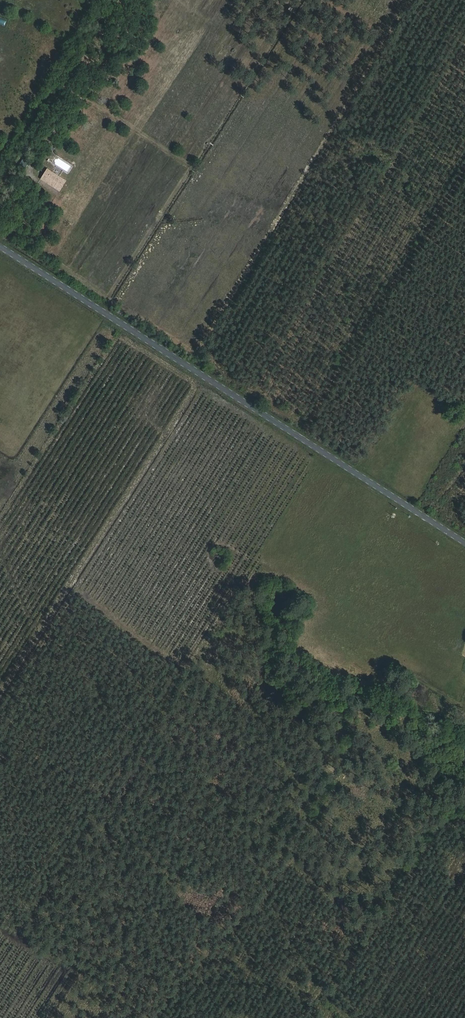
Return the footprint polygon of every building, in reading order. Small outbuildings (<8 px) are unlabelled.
[(25,172),(31,164),(23,159),(18,167),(25,172)] [(63,179),(45,168),(39,177),(58,189),(63,179)]
